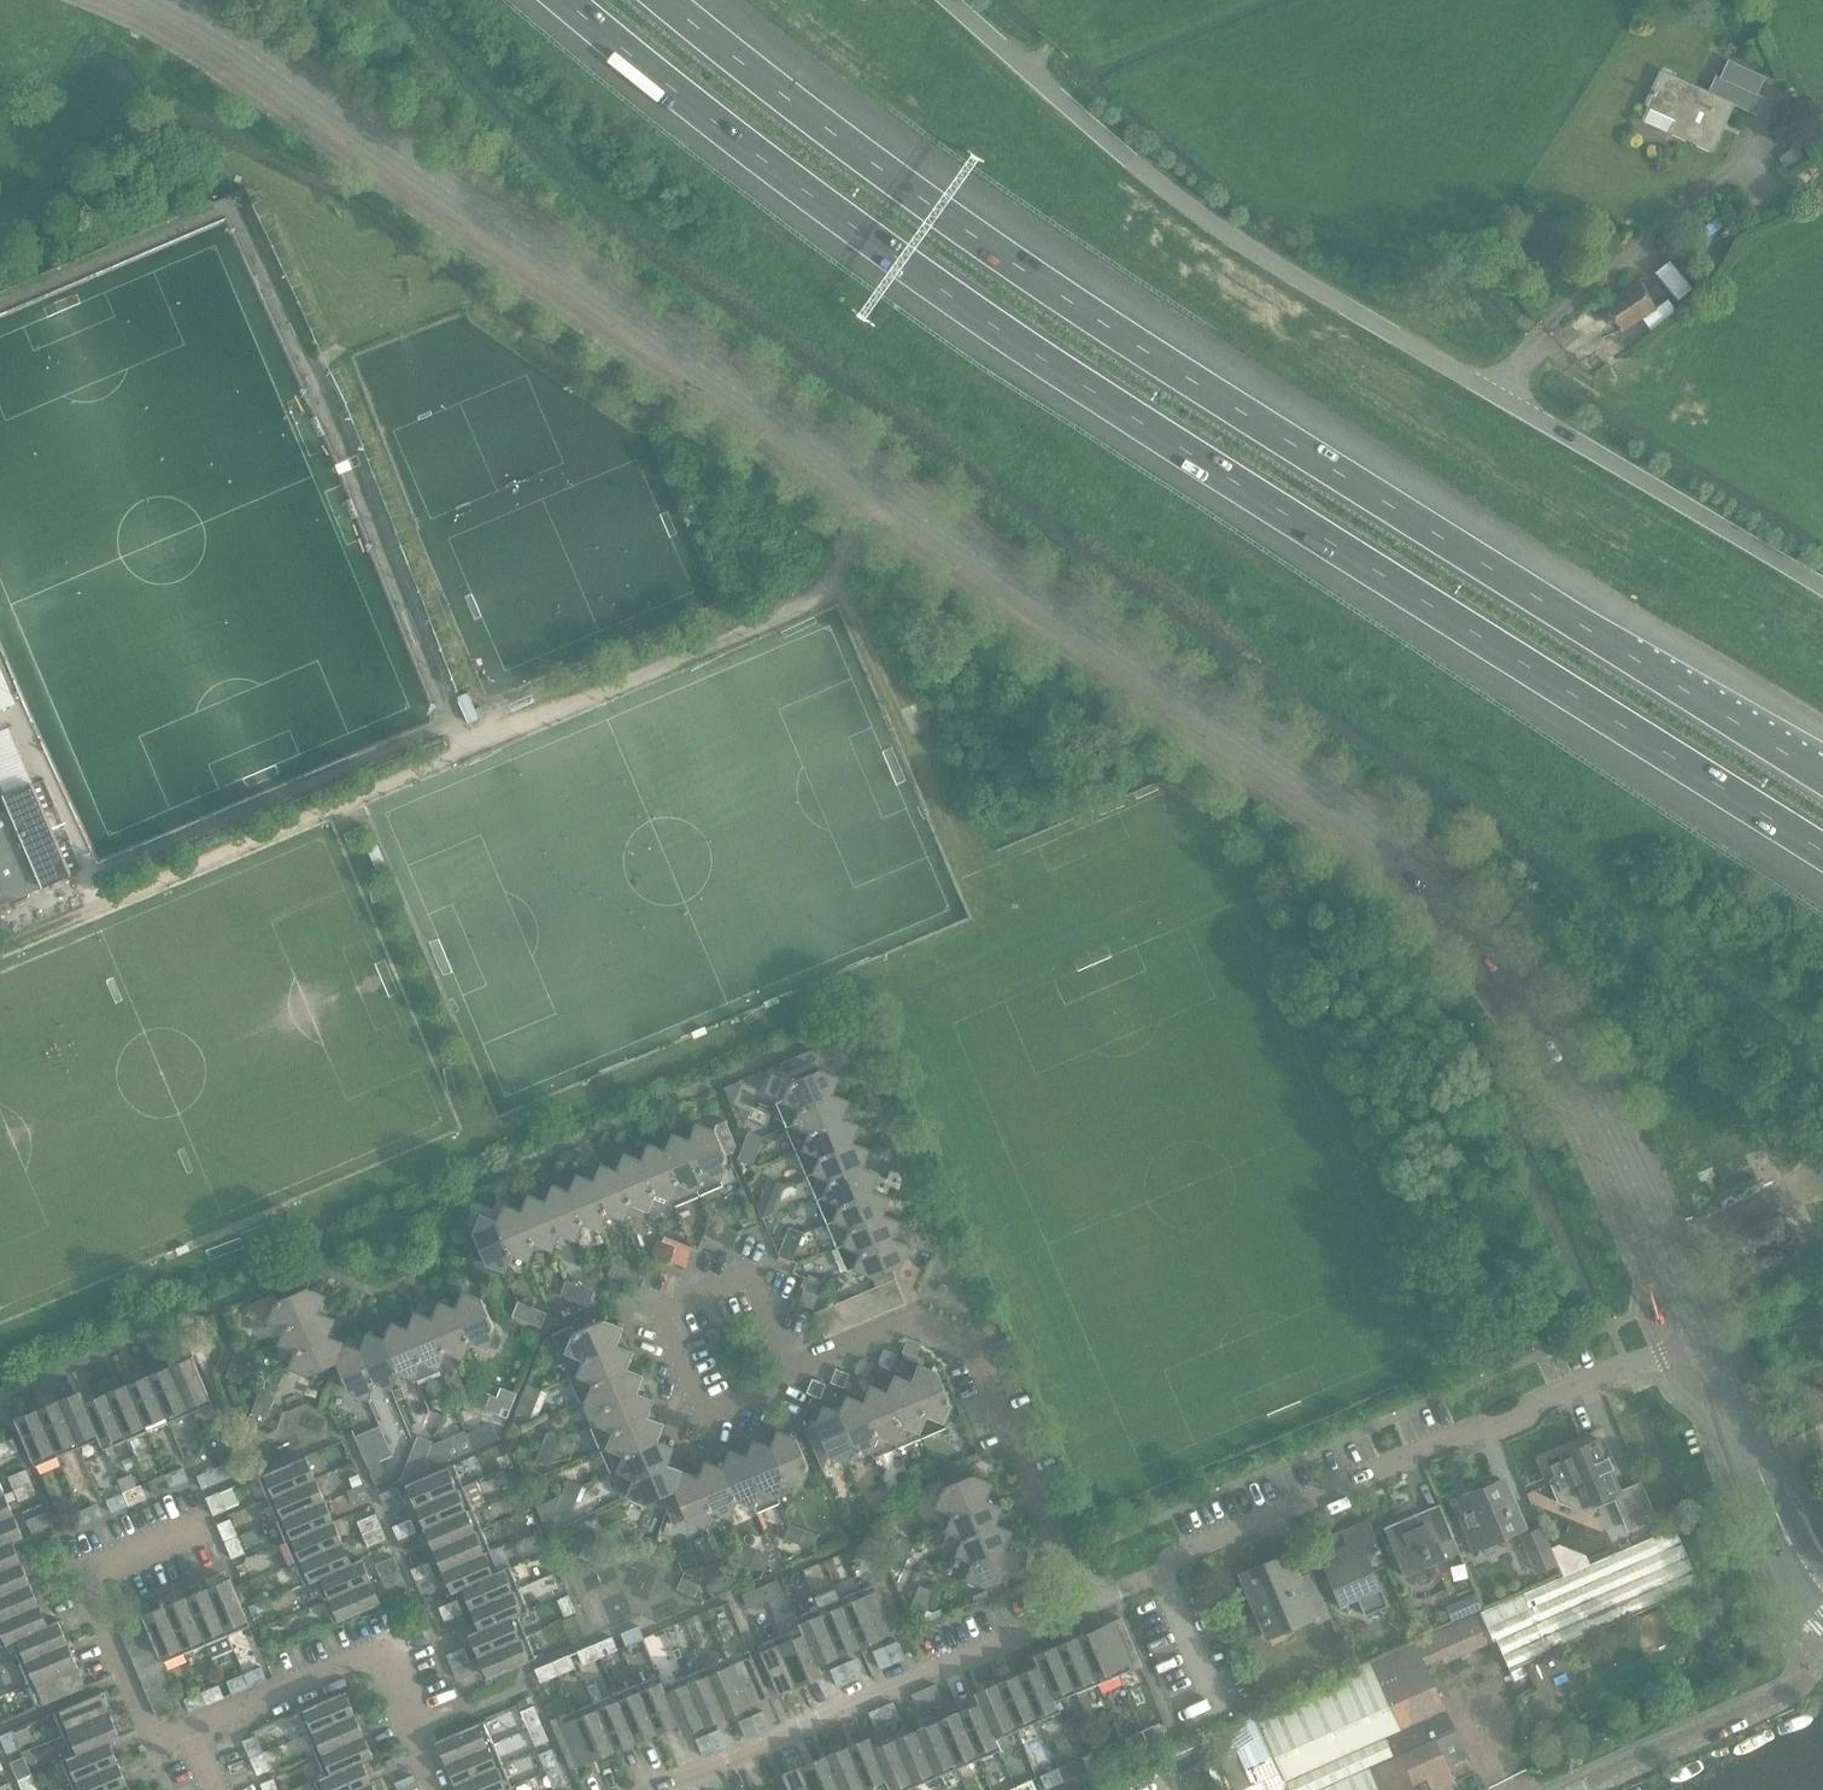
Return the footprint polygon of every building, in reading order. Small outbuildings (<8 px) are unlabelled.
[(1756,114),(1765,98),(1758,95),(1766,78),(1728,60),(1720,78),(1716,76),(1708,92),(1664,71),(1642,121),(1714,153),(1735,105),(1756,114)] [(1796,145),(1779,159),(1788,172),(1806,158),(1796,145)] [(1655,274),(1677,302),(1692,290),(1669,263),(1655,274)] [(1639,281),(1605,305),(1624,332),(1658,309),(1639,281)] [(71,876),(32,783),(4,795),(0,786),(0,906),(71,876)] [(833,1094),(839,1078),(821,1071),(820,1071),(816,1062),(819,1055),(820,1055),(821,1054),(812,1050),(781,1063),(777,1072),(779,1073),(779,1072),(786,1075),(790,1084),(789,1084),(782,1101),(777,1104),(779,1110),(776,1118),(785,1122),(787,1128),(793,1125),(800,1109),(833,1094)] [(787,1128),(797,1152),(803,1149),(810,1133),(843,1118),(849,1101),(833,1094),(800,1109),(793,1125),(787,1128)] [(696,1190),(699,1196),(725,1185),(721,1180),(729,1162),(725,1154),(733,1150),(734,1151),(737,1144),(726,1118),(717,1122),(714,1130),(698,1123),(690,1140),(704,1171),(696,1190)] [(797,1152),(808,1176),(813,1173),(820,1155),(853,1142),(861,1125),(843,1118),(810,1133),(803,1149),(797,1152)] [(758,1152),(764,1138),(748,1131),(743,1147),(758,1152)] [(673,1200),(675,1206),(699,1196),(696,1190),(704,1171),(690,1140),(675,1133),(667,1150),(681,1183),(673,1200)] [(808,1176),(818,1200),(822,1198),(830,1181),(863,1166),(870,1150),(853,1142),(820,1155),(813,1173),(808,1176)] [(649,1210),(652,1216),(675,1206),(673,1200),(681,1183),(667,1150),(650,1143),(642,1160),(656,1194),(649,1210)] [(753,1167),(758,1152),(743,1147),(738,1160),(753,1167)] [(656,1194),(642,1160),(626,1153),(619,1170),(632,1203),(649,1210),(656,1194)] [(632,1203),(619,1170),(602,1163),(594,1180),(609,1212),(625,1219),(632,1203)] [(818,1200),(828,1223),(833,1221),(840,1204),(873,1191),(880,1174),(863,1166),(830,1181),(822,1198),(818,1200)] [(609,1212),(594,1180),(578,1173),(571,1192),(584,1223),(601,1230),(609,1212)] [(779,1200),(785,1185),(769,1179),(763,1193),(779,1200)] [(584,1223),(571,1192),(555,1184),(547,1201),(561,1233),(577,1240),(584,1223)] [(828,1223),(838,1247),(843,1245),(851,1228),(883,1214),(890,1198),(873,1191),(840,1204),(833,1221),(828,1223)] [(773,1214),(779,1200),(763,1193),(757,1208),(773,1214)] [(561,1233),(547,1201),(529,1195),(522,1211),(537,1242),(554,1250),(561,1233)] [(537,1242),(522,1211),(506,1204),(498,1221),(512,1254),(529,1261),(537,1242)] [(512,1254),(498,1221),(482,1214),(474,1232),(487,1263),(505,1270),(512,1254)] [(838,1247),(848,1271),(854,1269),(862,1253),(893,1238),(900,1221),(883,1214),(851,1228),(843,1245),(838,1247)] [(719,1241),(725,1227),(710,1221),(704,1236),(719,1241)] [(799,1247),(805,1233),(790,1226),(784,1241),(799,1247)] [(733,1247),(739,1232),(725,1227),(719,1241),(733,1247)] [(903,1262),(910,1245),(893,1238),(862,1253),(854,1269),(871,1275),(876,1286),(883,1283),(895,1278),(891,1267),(903,1262)] [(670,1262),(676,1247),(662,1241),(656,1256),(670,1262)] [(793,1261),(799,1247),(784,1241),(778,1255),(793,1261)] [(685,1268),(691,1253),(676,1247),(670,1262),(685,1268)] [(622,1283),(629,1268),(614,1262),(608,1277),(622,1283)] [(637,1288),(643,1274),(629,1268),(622,1283),(637,1288)] [(819,1295),(824,1281),(809,1275),(807,1280),(803,1289),(819,1295)] [(906,1303),(895,1278),(883,1283),(893,1309),(906,1303)] [(575,1301),(581,1286),(567,1280),(560,1295),(575,1301)] [(893,1309),(883,1283),(876,1286),(868,1290),(879,1314),(893,1309)] [(589,1307),(596,1292),(581,1286),(575,1301),(589,1307)] [(317,1313),(324,1296),(308,1288),(277,1302),(274,1294),(252,1304),(248,1315),(270,1325),(272,1322),(285,1327),(317,1313)] [(813,1309),(819,1295),(803,1289),(798,1303),(813,1309)] [(879,1314),(868,1290),(854,1296),(865,1320),(879,1314)] [(495,1330),(481,1298),(463,1291),(462,1293),(456,1308),(470,1342),(487,1348),(495,1330)] [(865,1320),(854,1296),(841,1302),(852,1326),(865,1320)] [(527,1323),(533,1307),(519,1301),(512,1317),(527,1323)] [(470,1342),(456,1308),(439,1302),(432,1319),(446,1351),(463,1358),(470,1342)] [(852,1326),(841,1302),(828,1308),(838,1331),(852,1326)] [(542,1329),(548,1313),(533,1307),(527,1323),(542,1329)] [(838,1331),(828,1308),(814,1314),(825,1337),(838,1331)] [(328,1336),(334,1320),(317,1313),(285,1327),(279,1344),(295,1350),(328,1336)] [(446,1351),(432,1319),(416,1313),(408,1330),(423,1362),(439,1368),(446,1351)] [(553,1337),(571,1379),(576,1377),(583,1360),(616,1345),(623,1329),(605,1321),(574,1335),(571,1329),(553,1337)] [(423,1362),(408,1330),(391,1323),(384,1340),(399,1372),(416,1379),(423,1362)] [(399,1372),(384,1340),(369,1333),(361,1350),(375,1382),(391,1389),(399,1372)] [(335,1362),(343,1342),(328,1336),(295,1350),(288,1367),(308,1375),(335,1362)] [(917,1359),(923,1345),(908,1339),(902,1352),(917,1359)] [(1533,1353),(1531,1348),(1528,1340),(1514,1346),(1519,1359),(1533,1353)] [(375,1382),(361,1350),(343,1342),(335,1362),(348,1392),(368,1399),(375,1382)] [(571,1379),(581,1403),(587,1401),(593,1384),(626,1369),(633,1352),(616,1345),(583,1360),(576,1377),(571,1379)] [(246,1369),(252,1355),(236,1349),(230,1363),(246,1369)] [(893,1369),(898,1354),(884,1349),(878,1363),(893,1369)] [(212,1404),(193,1356),(169,1366),(191,1414),(212,1404)] [(868,1380),(874,1364),(861,1358),(854,1374),(868,1380)] [(240,1384),(246,1369),(230,1363),(224,1378),(240,1384)] [(191,1414),(169,1366),(148,1375),(169,1424),(191,1414)] [(920,1433),(923,1439),(945,1429),(942,1422),(950,1405),(937,1374),(919,1366),(912,1383),(926,1415),(920,1433)] [(581,1403),(591,1427),(596,1424),(597,1423),(603,1408),(636,1394),(643,1377),(626,1369),(593,1384),(587,1401),(581,1403)] [(845,1390),(851,1375),(836,1369),(830,1384),(845,1390)] [(169,1424),(148,1375),(127,1384),(148,1433),(169,1424)] [(896,1443),(899,1449),(923,1439),(920,1433),(926,1415),(912,1383),(895,1376),(887,1393),(903,1426),(896,1443)] [(820,1400),(827,1386),(812,1380),(806,1394),(820,1400)] [(148,1433),(127,1384),(106,1393),(127,1442),(148,1433)] [(536,1406),(542,1390),(527,1384),(521,1400),(536,1406)] [(872,1454),(874,1460),(899,1449),(896,1443),(903,1426),(887,1393),(871,1386),(863,1403),(878,1436),(872,1454)] [(486,1410),(492,1395),(477,1390),(471,1404),(486,1410)] [(101,1439),(85,1401),(86,1401),(83,1391),(58,1401),(79,1449),(100,1440),(101,1439)] [(106,1393),(86,1401),(85,1401),(101,1439),(100,1440),(105,1452),(127,1442),(106,1393)] [(265,1417),(273,1399),(259,1393),(251,1411),(265,1417)] [(591,1427),(601,1452),(607,1449),(614,1431),(647,1417),(653,1401),(636,1394),(603,1408),(597,1423),(596,1424),(591,1427)] [(500,1416),(506,1401),(492,1395),(486,1410),(500,1416)] [(878,1436),(863,1403),(847,1396),(839,1413),(855,1446),(872,1454),(878,1436)] [(530,1420),(536,1406),(521,1400),(515,1414),(530,1420)] [(79,1449),(58,1401),(37,1410),(57,1458),(79,1449)] [(806,1428),(824,1470),(825,1470),(831,1457),(847,1463),(855,1446),(839,1413),(823,1407),(816,1424),(806,1428)] [(57,1458),(37,1410),(15,1419),(35,1467),(57,1458)] [(438,1431),(445,1416),(429,1410),(420,1431),(435,1438),(438,1431)] [(601,1452),(611,1475),(617,1473),(624,1456),(656,1442),(664,1424),(647,1417),(614,1431),(607,1449),(601,1452)] [(496,1419),(415,1447),(421,1464),(502,1436),(496,1419)] [(385,1449),(391,1434),(372,1427),(366,1442),(385,1449)] [(810,1470),(797,1439),(777,1430),(771,1449),(785,1480),(803,1488),(810,1470)] [(557,1453),(562,1439),(547,1433),(542,1447),(557,1453)] [(404,1457),(410,1442),(391,1434),(385,1449),(404,1457)] [(14,1439),(0,1445),(0,1457),(0,1458),(19,1451),(14,1439)] [(754,1508),(757,1514),(781,1504),(779,1497),(785,1480),(771,1449),(754,1441),(747,1459),(762,1490),(754,1508)] [(1621,1490),(1613,1471),(1611,1472),(1599,1441),(1570,1453),(1571,1457),(1548,1466),(1555,1483),(1550,1485),(1558,1504),(1592,1517),(1596,1509),(1615,1501),(1628,1533),(1657,1521),(1641,1484),(1640,1482),(1621,1490)] [(667,1465),(675,1448),(656,1442),(624,1456),(617,1473),(634,1479),(667,1465)] [(551,1467),(557,1453),(542,1447),(536,1461),(551,1467)] [(762,1490),(747,1459),(730,1452),(723,1468),(738,1501),(754,1508),(762,1490)] [(317,1478),(308,1456),(259,1476),(269,1498),(317,1478)] [(738,1501),(723,1468),(706,1460),(700,1478),(714,1511),(731,1518),(738,1501)] [(237,1475),(232,1462),(215,1469),(221,1482),(237,1475)] [(464,1487),(454,1464),(405,1485),(415,1508),(464,1487)] [(676,1491),(684,1472),(667,1465),(634,1479),(627,1496),(646,1504),(676,1491)] [(190,1480),(185,1467),(166,1475),(172,1488),(190,1480)] [(221,1482),(215,1469),(197,1477),(202,1490),(221,1482)] [(32,1482),(26,1470),(9,1477),(15,1489),(32,1482)] [(714,1511),(700,1478),(684,1472),(676,1491),(667,1510),(673,1525),(687,1519),(688,1521),(706,1528),(714,1511)] [(172,1488),(166,1475),(149,1482),(154,1495),(172,1488)] [(986,1499),(992,1482),(976,1476),(942,1490),(935,1507),(952,1515),(986,1499)] [(326,1500),(317,1478),(269,1498),(278,1520),(326,1500)] [(1527,1529),(1518,1508),(1513,1510),(1501,1480),(1455,1500),(1462,1516),(1459,1518),(1474,1552),(1527,1529)] [(577,1502),(583,1487),(568,1481),(562,1495),(577,1502)] [(37,1494),(32,1482),(15,1489),(20,1502),(37,1494)] [(146,1499),(141,1486),(123,1493),(129,1506),(146,1499)] [(404,1500),(399,1488),(399,1487),(380,1495),(385,1508),(404,1500)] [(424,1529),(473,1508),(464,1487),(415,1508),(424,1529)] [(129,1506),(123,1493),(106,1501),(112,1513),(129,1506)] [(226,1511),(220,1495),(219,1493),(206,1498),(213,1516),(226,1511)] [(5,1494),(0,1496),(0,1521),(14,1515),(5,1494)] [(571,1516),(577,1502),(562,1495),(556,1509),(571,1516)] [(996,1523),(1003,1507),(986,1499),(952,1515),(945,1532),(962,1539),(996,1523)] [(335,1521),(326,1500),(278,1520),(286,1541),(335,1521)] [(103,1517),(98,1504),(81,1512),(86,1524),(103,1517)] [(1460,1553),(1440,1507),(1427,1513),(1429,1518),(1417,1523),(1415,1518),(1385,1531),(1405,1577),(1460,1553)] [(482,1529),(473,1508),(424,1529),(433,1550),(482,1529)] [(86,1524),(81,1512),(64,1519),(70,1531),(86,1524)] [(50,1526),(45,1513),(26,1521),(32,1534),(50,1526)] [(14,1515),(0,1521),(0,1546),(12,1541),(13,1542),(23,1537),(14,1515)] [(381,1527),(376,1515),(357,1523),(363,1535),(381,1527)] [(238,1537),(230,1519),(217,1525),(225,1543),(238,1537)] [(417,1532),(411,1519),(393,1527),(398,1540),(417,1532)] [(344,1543),(335,1521),(286,1541),(296,1564),(344,1543)] [(1374,1572),(1387,1567),(1368,1522),(1342,1533),(1347,1546),(1320,1557),(1340,1606),(1358,1598),(1366,1617),(1389,1607),(1374,1572)] [(1006,1548),(1013,1531),(996,1523),(962,1539),(955,1556),(973,1564),(1006,1548)] [(799,1545),(805,1530),(790,1524),(784,1540),(799,1545)] [(386,1539),(381,1527),(363,1535),(368,1547),(386,1539)] [(1434,1742),(1454,1733),(1425,1667),(1441,1659),(1443,1665),(1497,1640),(1510,1669),(1701,1586),(1675,1528),(1480,1612),(1252,1713),(1254,1716),(1210,1735),(1218,1753),(1209,1756),(1212,1762),(1220,1759),(1235,1789),(1412,1789),(1410,1785),(1426,1778),(1431,1789),(1441,1789),(1453,1784),(1434,1742)] [(491,1550),(482,1529),(433,1550),(442,1571),(491,1550)] [(596,1549),(602,1534),(588,1529),(582,1543),(596,1549)] [(1556,1566),(1541,1529),(1521,1537),(1536,1574),(1556,1566)] [(813,1551),(819,1536),(805,1530),(799,1545),(813,1551)] [(422,1544),(417,1532),(398,1540),(403,1552),(422,1544)] [(245,1553),(238,1537),(225,1543),(232,1559),(245,1553)] [(908,1559),(914,1544),(898,1538),(892,1553),(908,1559)] [(13,1542),(12,1541),(0,1546),(0,1572),(22,1562),(13,1542)] [(352,1564),(352,1563),(344,1543),(296,1564),(305,1585),(316,1581),(315,1579),(352,1564)] [(750,1566),(756,1550),(742,1545),(736,1560),(750,1566)] [(983,1586),(1016,1573),(1024,1555),(1006,1548),(973,1564),(966,1579),(983,1586)] [(462,1588),(500,1572),(500,1571),(491,1550),(442,1571),(452,1594),(463,1589),(462,1588)] [(765,1572),(771,1556),(756,1550),(750,1566),(765,1572)] [(902,1574),(908,1559),(892,1553),(886,1567),(902,1574)] [(373,1580),(364,1557),(352,1563),(352,1564),(315,1579),(316,1581),(324,1601),(373,1580)] [(398,1570),(393,1558),(376,1565),(381,1577),(398,1570)] [(1332,1619),(1312,1573),(1298,1579),(1290,1561),(1275,1567),(1268,1565),(1243,1575),(1269,1637),(1314,1618),(1317,1624),(1332,1619)] [(22,1562),(0,1572),(0,1597),(31,1584),(22,1562)] [(434,1574),(429,1562),(411,1570),(416,1582),(434,1574)] [(520,1589),(510,1566),(500,1571),(500,1572),(462,1588),(463,1589),(471,1609),(520,1589)] [(403,1582),(398,1570),(381,1577),(386,1589),(403,1582)] [(711,1579),(707,1586),(710,1593),(729,1585),(724,1573),(711,1579)] [(440,1586),(434,1574),(416,1582),(421,1594),(440,1586)] [(252,1626),(237,1589),(231,1577),(208,1587),(229,1636),(252,1626)] [(682,1577),(677,1588),(695,1596),(700,1584),(682,1577)] [(382,1602),(373,1580),(324,1601),(333,1623),(382,1602)] [(783,1595),(777,1581),(760,1588),(765,1602),(783,1595)] [(904,1630),(883,1581),(861,1590),(882,1639),(904,1630)] [(39,1604),(31,1584),(0,1597),(0,1621),(39,1604)] [(928,1607),(934,1592),(919,1586),(913,1600),(928,1607)] [(229,1636),(208,1587),(185,1596),(207,1646),(212,1658),(235,1649),(229,1636)] [(765,1602),(760,1588),(742,1596),(748,1609),(765,1602)] [(529,1611),(520,1589),(471,1609),(480,1629),(480,1630),(517,1615),(518,1616),(529,1611)] [(882,1639),(861,1590),(840,1599),(861,1648),(882,1639)] [(1478,1594),(1452,1607),(1458,1619),(1483,1606),(1478,1594)] [(207,1646),(185,1596),(164,1605),(185,1655),(207,1646)] [(861,1648),(840,1599),(819,1609),(839,1657),(861,1648)] [(463,1613),(458,1600),(439,1607),(445,1621),(463,1613)] [(922,1621),(926,1611),(928,1607),(913,1600),(907,1615),(922,1621)] [(48,1625),(39,1604),(0,1621),(0,1645),(1,1648),(12,1644),(11,1642),(49,1627),(48,1625)] [(185,1655),(164,1605),(142,1614),(147,1626),(153,1640),(159,1653),(163,1663),(185,1655)] [(1667,1606),(1636,1618),(1647,1645),(1678,1633),(1667,1606)] [(839,1657),(819,1609),(797,1618),(802,1628),(803,1628),(819,1666),(820,1666),(839,1657)] [(468,1626),(463,1613),(445,1621),(449,1633),(468,1626)] [(526,1636),(518,1616),(517,1615),(480,1630),(480,1629),(469,1634),(479,1656),(526,1636)] [(1143,1667),(1123,1619),(1099,1629),(1119,1677),(1143,1667)] [(67,1642),(58,1621),(48,1625),(49,1627),(11,1642),(12,1644),(20,1663),(67,1642)] [(153,1640),(147,1626),(123,1636),(129,1650),(153,1640)] [(644,1639),(639,1627),(621,1634),(626,1647),(644,1639)] [(803,1628),(802,1628),(781,1638),(801,1687),(825,1677),(820,1666),(819,1666),(803,1628)] [(1119,1677),(1099,1629),(1079,1637),(1099,1685),(1119,1677)] [(536,1659),(526,1636),(479,1656),(489,1679),(536,1659)] [(618,1651),(613,1637),(595,1645),(601,1658),(618,1651)] [(1099,1685),(1079,1637),(1056,1647),(1076,1695),(1099,1685)] [(801,1687),(781,1638),(759,1647),(780,1696),(801,1687)] [(159,1653),(153,1640),(129,1650),(134,1664),(159,1653)] [(77,1664),(67,1642),(20,1663),(29,1685),(77,1664)] [(905,1659),(897,1642),(885,1647),(892,1665),(905,1659)] [(601,1658),(595,1645),(578,1652),(583,1666),(601,1658)] [(471,1659),(466,1647),(447,1655),(452,1667),(471,1659)] [(892,1665),(885,1647),(873,1652),(880,1670),(892,1665)] [(1076,1695),(1056,1647),(1035,1655),(1040,1666),(1041,1666),(1056,1703),(1058,1702),(1076,1695)] [(770,1700),(749,1649),(727,1659),(748,1709),(770,1700)] [(165,1666),(163,1663),(159,1653),(134,1664),(140,1677),(165,1666)] [(575,1670),(570,1656),(552,1663),(558,1677),(575,1670)] [(476,1671),(471,1659),(452,1667),(457,1679),(476,1671)] [(748,1709),(727,1659),(705,1668),(726,1717),(748,1709)] [(862,1678),(854,1659),(842,1665),(850,1684),(862,1678)] [(558,1677),(552,1663),(534,1671),(541,1685),(558,1677)] [(86,1687),(77,1664),(29,1685),(39,1707),(86,1687)] [(850,1684),(842,1665),(829,1670),(837,1689),(850,1684)] [(170,1680),(167,1673),(165,1666),(140,1677),(145,1690),(170,1680)] [(1041,1666),(1040,1666),(1018,1675),(1038,1723),(1063,1712),(1058,1702),(1056,1703),(1041,1666)] [(268,1681),(263,1667),(245,1674),(250,1688),(268,1681)] [(726,1717),(705,1668),(684,1677),(705,1726),(726,1717)] [(250,1688),(245,1674),(227,1682),(233,1695),(250,1688)] [(680,1724),(664,1686),(659,1674),(637,1684),(658,1734),(680,1724)] [(1018,1675),(997,1684),(1017,1731),(1038,1723),(1018,1675)] [(705,1726),(684,1677),(664,1686),(680,1724),(683,1735),(705,1726)] [(176,1693),(170,1680),(145,1690),(151,1703),(176,1693)] [(658,1734),(637,1684),(615,1693),(636,1743),(658,1734)] [(1017,1731),(997,1684),(976,1693),(981,1703),(982,1703),(997,1740),(998,1739),(1017,1731)] [(224,1698),(219,1686),(201,1693),(207,1706),(224,1698)] [(944,1703),(936,1686),(924,1691),(932,1708),(944,1703)] [(932,1708),(924,1691),(912,1696),(919,1714),(932,1708)] [(111,1716),(102,1693),(54,1714),(63,1736),(111,1716)] [(181,1706),(176,1693),(151,1703),(157,1717),(181,1706)] [(207,1706),(201,1693),(184,1700),(190,1713),(207,1706)] [(355,1716),(346,1693),(298,1713),(307,1735),(355,1716)] [(636,1743),(615,1693),(593,1702),(614,1752),(636,1743)] [(614,1752),(593,1702),(572,1711),(593,1761),(605,1757),(614,1752)] [(901,1721),(894,1703),(881,1708),(889,1726),(901,1721)] [(982,1703),(981,1703),(958,1713),(979,1761),(992,1755),(1003,1751),(998,1739),(997,1740),(982,1703)] [(541,1723),(534,1706),(521,1712),(528,1729),(541,1723)] [(889,1726),(881,1708),(869,1714),(877,1732),(889,1726)] [(593,1761),(572,1711),(550,1721),(570,1771),(593,1761)] [(771,1729),(763,1711),(751,1716),(759,1734),(771,1729)] [(979,1761),(958,1713),(937,1722),(958,1769),(979,1761)] [(121,1739),(111,1716),(63,1736),(72,1756),(72,1758),(110,1742),(110,1743),(121,1739)] [(364,1737),(355,1716),(307,1735),(316,1756),(364,1737)] [(759,1734),(751,1716),(739,1721),(746,1739),(759,1734)] [(958,1769),(937,1722),(916,1731),(936,1779),(958,1769)] [(493,1744),(484,1723),(437,1742),(446,1764),(493,1744)] [(549,1740),(541,1723),(528,1729),(535,1746),(549,1740)] [(1165,1737),(1162,1729),(1159,1724),(1142,1732),(1147,1745),(1165,1737)] [(22,1749),(14,1730),(1,1736),(9,1755),(22,1749)] [(729,1747),(721,1730),(709,1735),(716,1752),(729,1747)] [(936,1779),(916,1731),(895,1740),(916,1787),(936,1779)] [(1147,1745),(1142,1732),(1124,1739),(1130,1752),(1147,1745)] [(716,1752),(709,1735),(697,1740),(704,1758),(716,1752)] [(263,1754),(256,1736),(243,1742),(251,1758),(263,1754)] [(373,1759),(364,1737),(316,1756),(325,1777),(325,1778),(363,1762),(363,1763),(373,1759)] [(879,1760),(874,1749),(876,1748),(872,1737),(847,1748),(865,1789),(881,1789),(889,1787),(890,1786),(879,1760)] [(895,1740),(876,1748),(874,1749),(879,1760),(890,1786),(889,1787),(890,1789),(910,1789),(916,1787),(895,1740)] [(118,1762),(110,1743),(110,1742),(72,1758),(72,1756),(61,1761),(71,1783),(118,1762)] [(1123,1756),(1117,1743),(1100,1750),(1106,1763),(1123,1756)] [(502,1766),(493,1744),(446,1764),(455,1786),(502,1766)] [(847,1748),(826,1756),(840,1789),(865,1789),(847,1748)] [(559,1767),(552,1750),(540,1755),(547,1772),(559,1767)] [(1106,1763),(1100,1750),(1083,1758),(1089,1771),(1106,1763)] [(270,1770),(263,1754),(251,1758),(258,1775),(270,1770)] [(826,1756),(804,1765),(815,1789),(840,1789),(826,1756)] [(31,1774),(24,1757),(12,1763),(19,1779),(31,1774)] [(1080,1774),(1074,1761),(1058,1769),(1063,1782),(1080,1774)] [(118,1762),(71,1783),(74,1789),(113,1789),(128,1784),(118,1762)] [(363,1763),(363,1762),(325,1778),(325,1777),(315,1781),(318,1789),(355,1789),(372,1783),(363,1763)] [(804,1765),(783,1774),(790,1789),(815,1789),(804,1765)] [(502,1766),(455,1786),(457,1789),(506,1789),(511,1788),(502,1766)] [(567,1783),(559,1767),(547,1772),(554,1789),(567,1783)] [(1063,1782),(1058,1769),(1041,1777),(1046,1789),(1063,1782)] [(31,1774),(19,1779),(23,1789),(38,1789),(31,1774)] [(413,1776),(395,1783),(398,1789),(413,1789),(418,1788),(413,1776)] [(274,1779),(261,1784),(263,1789),(278,1789),(274,1779)] [(1032,1781),(1015,1788),(1016,1789),(1036,1789),(1032,1781)]
